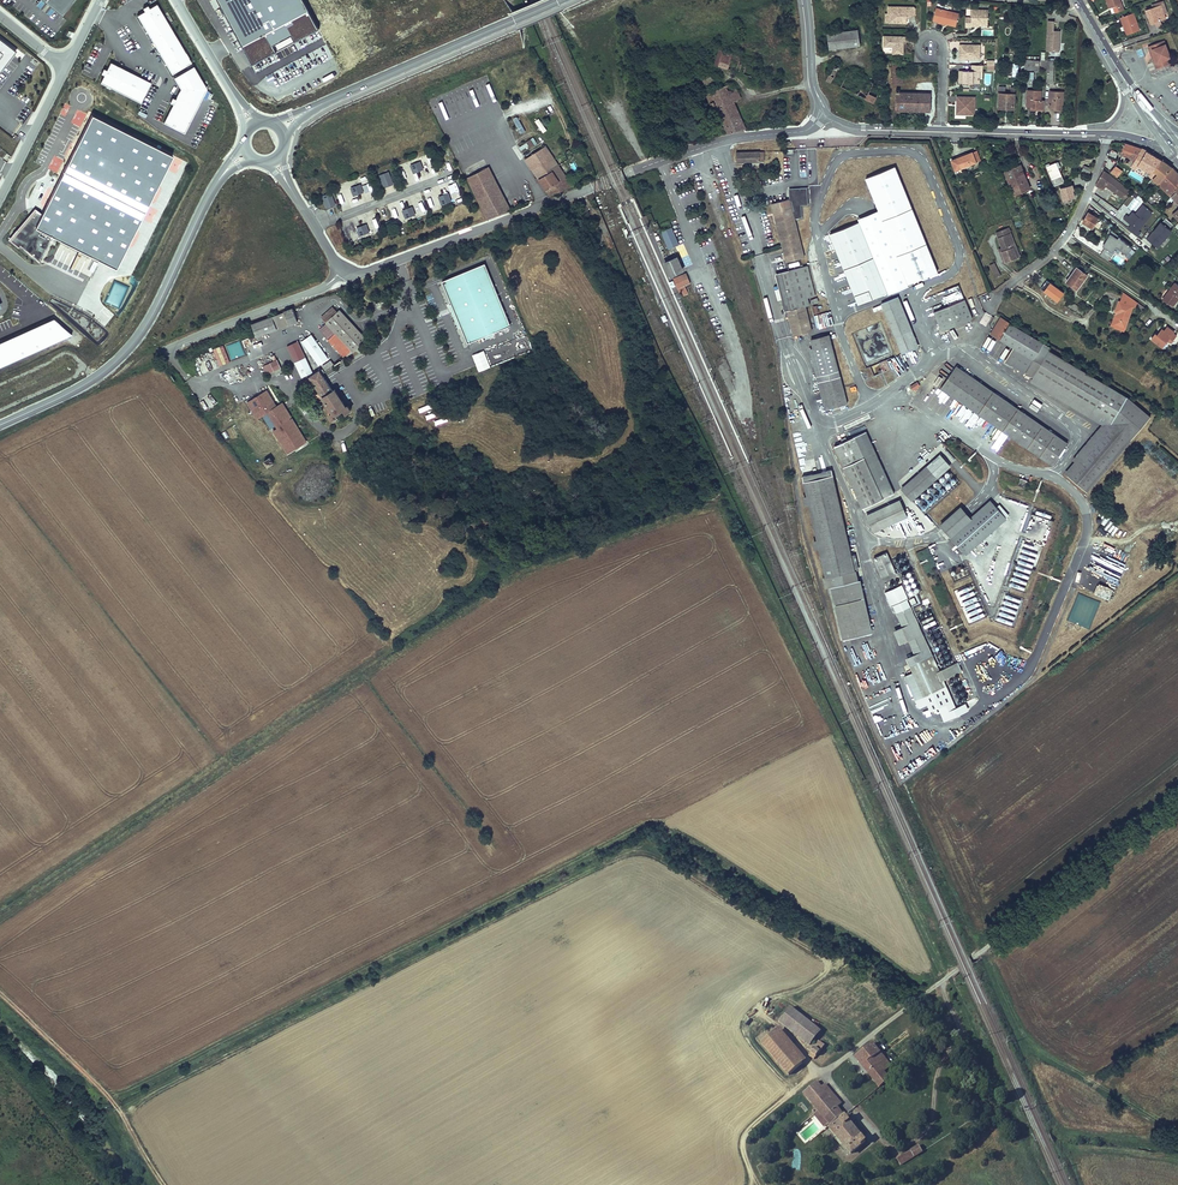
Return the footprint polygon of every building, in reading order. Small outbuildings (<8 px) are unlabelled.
[(46,4),(47,3),(61,14),(70,3),(71,4),(74,0),(42,0),(46,4)] [(1111,8),(1116,7),(1120,6),(1121,9),(1125,8),(1122,0),(1108,0),(1111,8)] [(1166,1),(1154,5),(1155,7),(1163,5),(1167,14),(1170,13),(1166,1)] [(148,9),(147,6),(142,8),(144,11),(136,16),(171,74),(191,63),(156,5),(148,9)] [(912,6),(889,5),(889,13),(891,13),(891,22),(906,22),(906,18),(906,14),(909,13),(910,16),(914,15),(914,9),(912,6)] [(1155,7),(1148,10),(1153,24),(1157,23),(1162,21),(1168,19),(1167,14),(1163,5),(1155,7)] [(958,12),(936,7),(932,20),(937,21),(955,25),(958,12)] [(965,17),(964,26),(967,26),(971,27),(971,24),(983,24),(983,21),(988,21),(988,9),(971,8),(970,17),(965,17)] [(1125,16),(1128,24),(1124,25),(1125,29),(1121,30),(1123,35),(1127,33),(1128,37),(1132,36),(1142,32),(1135,13),(1125,16)] [(1059,51),(1060,31),(1054,31),(1055,21),(1048,21),(1047,50),(1059,51)] [(860,28),(830,32),(832,48),(862,44),(860,28)] [(905,35),(883,34),(883,44),(888,44),(888,52),(902,52),(903,40),(905,40),(905,35)] [(12,56),(4,51),(8,47),(0,41),(0,71),(12,56)] [(1165,43),(1150,48),(1157,71),(1170,66),(1167,55),(1169,55),(1165,43)] [(980,46),(959,44),(959,58),(979,59),(980,46)] [(15,52),(8,47),(4,51),(12,56),(15,52)] [(728,69),(731,53),(717,49),(714,66),(728,69)] [(736,49),(734,54),(742,57),(746,58),(748,54),(736,49)] [(729,67),(737,70),(742,57),(734,54),(729,67)] [(746,58),(742,57),(737,70),(752,76),(756,66),(753,65),(748,62),(749,59),(746,58)] [(1039,69),(1040,60),(1025,59),(1024,68),(1039,69)] [(150,83),(110,63),(106,70),(103,69),(101,73),(104,75),(100,83),(140,103),(150,83)] [(1055,63),(1047,63),(1046,81),(1054,81),(1055,63)] [(982,65),(971,65),(970,71),(958,70),(958,77),(958,83),(978,84),(979,73),(982,73),(982,65)] [(893,83),(903,84),(903,80),(898,80),(898,74),(898,70),(893,69),(893,74),(890,74),(890,77),(893,77),(893,83)] [(197,73),(179,85),(184,94),(167,126),(185,137),(209,93),(197,73)] [(708,73),(703,76),(706,83),(712,81),(708,73)] [(883,86),(866,78),(862,88),(870,92),(867,98),(876,102),(878,97),(883,86)] [(728,133),(745,128),(733,101),(740,98),(733,82),(722,87),(725,95),(713,100),(710,92),(709,90),(706,92),(712,106),(715,104),(728,133)] [(1004,108),(1013,108),(1015,84),(1012,84),(1012,87),(1010,86),(1010,93),(1005,93),(1005,86),(998,86),(997,107),(1004,108)] [(725,95),(722,87),(710,92),(713,100),(725,95)] [(1045,107),(1045,98),(1041,98),(1041,89),(1027,88),(1026,106),(1033,107),(1045,107)] [(908,109),(929,110),(929,102),(929,94),(899,92),(898,89),(887,90),(887,101),(895,101),(895,109),(908,109)] [(1064,91),(1049,90),(1048,106),(1053,107),(1063,107),(1064,91)] [(973,97),(955,97),(955,102),(955,115),(973,115),(973,97)] [(173,157),(92,116),(41,216),(35,228),(52,236),(115,269),(173,157)] [(519,134),(525,132),(518,116),(513,119),(519,134)] [(535,120),(541,133),(545,131),(539,118),(535,120)] [(533,126),(529,129),(538,142),(542,140),(533,126)] [(526,150),(533,146),(529,139),(522,144),(526,150)] [(1124,144),(1121,155),(1127,158),(1125,164),(1136,169),(1137,167),(1151,172),(1154,176),(1153,178),(1177,204),(1177,174),(1173,168),(1162,161),(1152,154),(1141,148),(1132,145),(1124,144)] [(571,187),(572,186),(545,145),(525,158),(549,195),(571,187)] [(765,151),(737,152),(737,163),(765,163),(765,151)] [(977,161),(973,152),(952,160),(955,170),(977,161)] [(1112,154),(1111,158),(1118,161),(1120,156),(1118,155),(1119,153),(1116,152),(1115,154),(1112,154)] [(413,173),(423,169),(421,162),(419,162),(421,166),(413,169),(412,165),(410,166),(413,173)] [(1055,163),(1046,167),(1054,185),(1063,182),(1055,163)] [(1020,164),(1003,170),(1011,189),(1027,183),(1020,164)] [(1082,169),(1089,174),(1092,169),(1085,164),(1082,169)] [(466,176),(488,218),(511,209),(488,165),(466,176)] [(1116,166),(1112,171),(1126,183),(1130,178),(1116,166)] [(866,180),(907,285),(936,274),(895,169),(866,180)] [(393,184),(388,172),(380,175),(385,187),(393,184)] [(1130,193),(1106,172),(1098,181),(1097,185),(1100,187),(1105,182),(1108,185),(1124,199),(1130,193)] [(1105,182),(1100,187),(1104,190),(1108,185),(1105,182)] [(1030,190),(1027,183),(1011,189),(1014,196),(1017,195),(1019,194),(1021,193),(1030,190)] [(353,195),(363,192),(361,185),(359,185),(361,189),(357,190),(353,191),(352,188),(351,188),(353,195)] [(1072,185),(1059,188),(1062,201),(1075,198),(1072,185)] [(790,204),(793,218),(801,216),(801,205),(807,205),(807,187),(799,187),(799,188),(791,189),(792,204),(790,204)] [(333,201),(332,197),(333,196),(332,193),(325,195),(329,206),(336,204),(335,200),(333,201)] [(441,204),(451,200),(449,193),(447,194),(448,197),(441,200),(440,197),(438,197),(441,204)] [(788,197),(771,201),(782,247),(786,261),(803,257),(793,218),(790,204),(788,197)] [(1139,231),(1153,214),(1143,206),(1136,215),(1135,214),(1131,219),(1127,216),(1124,220),(1139,231)] [(405,218),(415,214),(412,207),(411,207),(412,211),(405,214),(404,210),(402,211),(405,218)] [(38,265),(52,236),(35,228),(41,216),(35,213),(33,217),(31,216),(10,241),(38,265)] [(1099,219),(1088,213),(1083,223),(1093,229),(1099,219)] [(1169,229),(1172,225),(1165,219),(1162,222),(1169,229)] [(859,224),(829,235),(857,306),(886,294),(859,224)] [(359,235),(369,231),(367,225),(365,225),(366,229),(359,231),(358,228),(356,228),(359,235)] [(1171,234),(1161,225),(1147,241),(1157,250),(1171,234)] [(1015,247),(1017,246),(1009,227),(997,232),(1004,248),(1005,250),(1004,251),(1009,262),(1019,258),(1015,247)] [(673,228),(663,231),(669,248),(679,244),(673,228)] [(1113,245),(1126,254),(1131,247),(1128,245),(1130,244),(1123,239),(1122,241),(1119,238),(1113,245)] [(1006,263),(1009,262),(1004,251),(1005,250),(1004,248),(1000,249),(1006,263)] [(678,257),(665,263),(670,275),(683,269),(678,257)] [(1002,276),(996,262),(991,264),(997,278),(1002,276)] [(716,276),(711,263),(707,265),(712,278),(716,276)] [(806,265),(776,273),(794,335),(810,330),(803,306),(809,304),(807,298),(815,296),(806,265)] [(1078,268),(1068,282),(1078,289),(1088,275),(1078,268)] [(484,269),(447,283),(470,346),(508,332),(484,269)] [(674,279),(678,288),(685,285),(692,283),(688,273),(674,279)] [(1046,281),(1040,292),(1058,302),(1064,291),(1046,281)] [(1175,283),(1163,300),(1172,307),(1177,298),(1177,285),(1175,283)] [(685,285),(678,288),(679,293),(682,292),(683,295),(689,293),(685,285)] [(1127,327),(1134,306),(1137,307),(1138,306),(1138,305),(1139,304),(1140,303),(1125,293),(1123,302),(1121,301),(1117,312),(1121,313),(1117,327),(1116,329),(1126,332),(1127,327)] [(963,298),(931,311),(939,330),(970,318),(963,298)] [(894,300),(876,307),(896,357),(914,350),(894,300)] [(293,308),(251,324),(260,342),(280,333),(277,326),(288,322),(293,335),(303,330),(293,308)] [(338,308),(325,320),(350,349),(365,339),(338,308)] [(988,327),(993,317),(985,312),(980,322),(988,327)] [(1121,313),(1117,312),(1113,326),(1117,327),(1121,313)] [(1001,317),(991,334),(1014,347),(1006,361),(1026,373),(1044,343),(1001,317)] [(1175,333),(1168,327),(1163,335),(1160,333),(1155,340),(1153,339),(1149,344),(1161,352),(1170,340),(1173,342),(1177,336),(1177,335),(1175,333)] [(98,342),(105,333),(101,329),(93,337),(98,342)] [(828,333),(810,339),(822,375),(824,381),(832,411),(851,406),(843,376),(840,369),(828,333)] [(231,360),(245,355),(240,341),(226,345),(231,360)] [(219,366),(230,362),(224,345),(213,349),(219,366)] [(320,345),(311,350),(322,367),(330,361),(320,345)] [(472,355),(478,372),(490,368),(484,350),(472,355)] [(1126,398),(1049,352),(1035,377),(1111,423),(1068,476),(1088,493),(1150,418),(1126,398)] [(312,355),(306,358),(310,365),(315,362),(312,355)] [(265,375),(281,369),(278,360),(261,365),(265,375)] [(955,365),(954,368),(1072,443),(1073,441),(955,365)] [(318,367),(305,376),(307,380),(311,378),(333,413),(329,415),(332,420),(337,417),(335,414),(343,410),(346,413),(351,409),(347,403),(346,404),(336,388),(333,389),(323,374),(326,372),(324,370),(321,371),(318,367)] [(954,368),(941,388),(1059,464),(1072,443),(954,368)] [(237,379),(236,369),(227,370),(228,380),(237,379)] [(913,391),(920,386),(917,381),(909,386),(913,391)] [(307,442),(293,419),(291,420),(289,418),(291,417),(289,413),(287,414),(289,413),(285,408),(283,410),(280,406),(277,408),(266,391),(248,402),(258,418),(269,411),(277,424),(280,423),(282,426),(274,431),(289,453),(307,442)] [(896,493),(866,430),(834,445),(864,508),(896,493)] [(951,467),(941,455),(903,489),(913,500),(951,467)] [(268,458),(262,462),(266,467),(271,463),(268,458)] [(823,477),(805,482),(827,576),(855,570),(856,569),(835,473),(823,477)] [(900,500),(866,514),(874,532),(908,517),(900,500)] [(1005,522),(989,505),(970,522),(951,539),(966,556),(1005,522)] [(942,530),(951,539),(970,522),(961,513),(942,530)] [(1028,591),(1040,545),(1021,540),(1009,587),(1028,591)] [(928,547),(915,553),(924,575),(937,569),(928,547)] [(891,552),(878,558),(888,577),(900,571),(891,552)] [(855,570),(827,576),(829,588),(858,582),(855,570)] [(858,582),(829,588),(842,640),(872,633),(860,581),(858,582)] [(902,585),(885,593),(891,606),(892,605),(907,599),(908,599),(902,585)] [(911,606),(919,603),(917,597),(909,600),(911,606)] [(907,599),(892,605),(901,626),(917,619),(907,599)] [(933,655),(917,619),(901,626),(891,631),(899,646),(909,642),(915,655),(906,659),(909,665),(933,655)] [(940,671),(933,655),(909,665),(912,673),(904,676),(918,709),(926,705),(930,712),(938,709),(944,722),(968,711),(965,703),(956,707),(944,680),(962,672),(958,662),(940,671)] [(780,1021),(811,1046),(808,1050),(810,1052),(808,1055),(814,1060),(826,1046),(820,1041),(817,1045),(814,1043),(822,1032),(791,1007),(780,1021)] [(774,1030),(761,1041),(790,1075),(803,1064),(774,1030)] [(892,1067),(872,1043),(855,1058),(880,1088),(889,1081),(884,1074),(892,1067)] [(817,1082),(805,1093),(819,1110),(813,1114),(823,1127),(826,1124),(828,1127),(844,1115),(838,1107),(841,1105),(825,1085),(822,1088),(817,1082)] [(846,1117),(831,1129),(852,1154),(866,1142),(846,1117)] [(924,1151),(920,1145),(897,1159),(901,1166),(924,1151)]
